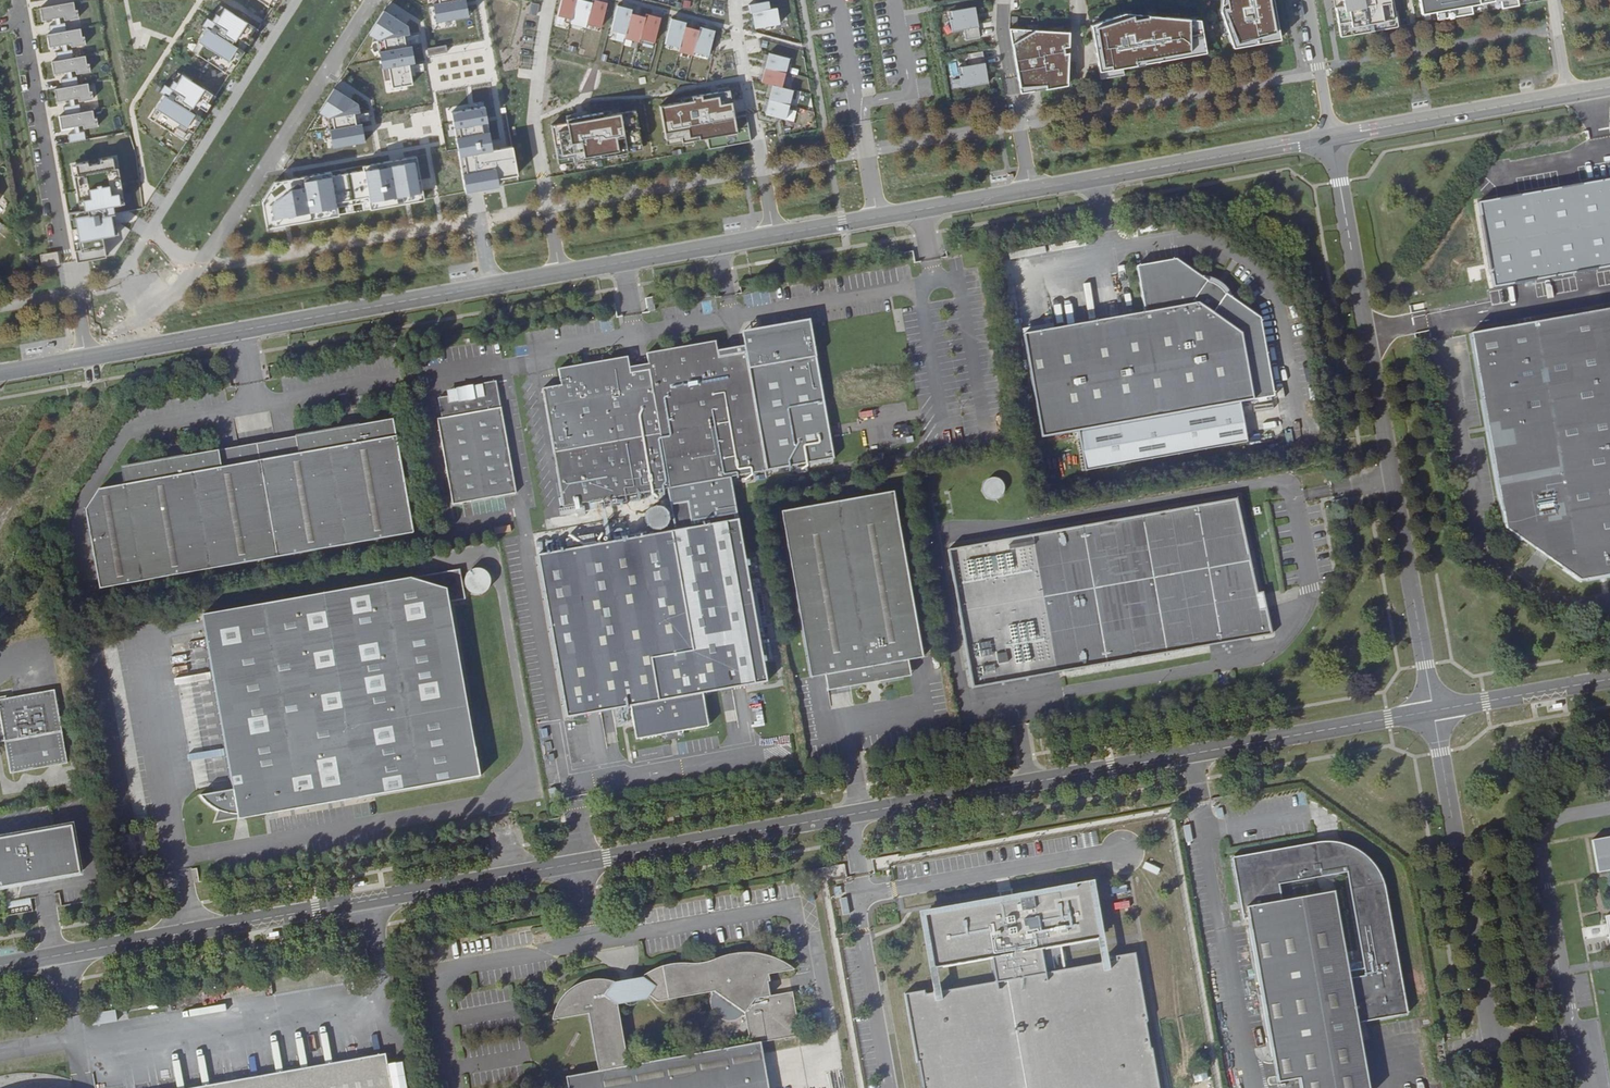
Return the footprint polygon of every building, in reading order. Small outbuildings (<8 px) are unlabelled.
[(268,6),(272,8),(277,0),(271,0),(268,6)] [(435,21),(467,17),(465,0),(432,0),(435,21)] [(601,28),(608,2),(603,0),(562,0),(558,16),(601,28)] [(753,4),(760,29),(786,22),(781,6),(776,8),(774,0),(771,0),(753,4)] [(1273,0),(1221,0),(1220,10),(1232,47),(1279,39),(1273,0)] [(1393,24),(1388,0),(1336,0),(1342,34),(1393,24)] [(1423,14),(1438,11),(1439,15),(1455,12),(1455,8),(1495,0),(1496,5),(1519,1),(1519,0),(1420,0),(1423,14)] [(73,2),(40,8),(42,21),(54,19),(59,18),(63,17),(64,21),(78,18),(77,10),(74,11),(73,2)] [(662,16),(618,4),(611,31),(655,43),(662,16)] [(221,6),(216,14),(219,16),(224,8),(221,6)] [(974,6),(948,11),(951,31),(963,29),(965,40),(980,37),(974,6)] [(225,72),(231,62),(235,65),(244,51),(237,47),(242,40),(245,42),(251,31),(231,18),(233,14),(224,8),(219,16),(216,14),(212,20),(215,22),(210,30),(207,28),(198,41),(203,44),(197,54),(225,72)] [(414,27),(385,8),(368,35),(382,44),(387,74),(392,73),(395,89),(416,85),(414,70),(421,68),(414,27)] [(258,29),(233,14),(231,18),(251,31),(245,42),(249,44),(258,29)] [(1123,67),(1205,52),(1199,19),(1124,14),(1090,25),(1100,79),(1124,75),(1123,67)] [(207,28),(210,30),(215,22),(212,20),(207,17),(201,25),(207,28)] [(719,31),(672,19),(665,45),(711,58),(719,31)] [(48,26),(50,34),(66,31),(65,23),(60,24),(55,25),(48,26)] [(50,34),(47,35),(49,47),(61,45),(66,44),(70,44),(71,47),(85,45),(84,37),(81,37),(80,29),(66,31),(50,34)] [(1069,32),(1009,29),(1020,93),(1067,85),(1069,32)] [(198,41),(192,51),(197,54),(203,44),(198,41)] [(429,58),(450,53),(448,44),(427,49),(429,58)] [(797,52),(773,47),(765,80),(778,83),(789,86),(797,52)] [(62,51),(56,53),(57,61),(73,58),(72,50),(67,50),(62,51)] [(988,82),(982,51),(968,54),(969,65),(957,67),(961,87),(988,82)] [(57,61),(52,62),(54,75),(66,72),(71,71),(75,71),(76,74),(90,72),(88,64),(86,64),(85,56),(73,58),(57,61)] [(231,62),(225,72),(229,75),(235,65),(231,62)] [(179,72),(173,80),(177,82),(182,74),(179,72)] [(183,138),(189,129),(193,131),(202,118),(195,113),(199,106),(202,108),(209,97),(188,84),(191,80),(182,74),(177,82),(173,80),(169,86),(172,88),(167,97),(164,95),(156,108),(160,110),(154,120),(183,138)] [(60,80),(62,88),(78,85),(77,77),(72,78),(67,79),(60,80)] [(490,77),(481,78),(481,90),(490,89),(490,77)] [(191,80),(188,84),(209,97),(202,108),(206,111),(216,96),(191,80)] [(62,88),(54,89),(56,102),(69,100),(74,99),(78,98),(78,102),(93,99),(91,91),(89,92),(88,83),(78,85),(62,88)] [(164,83),(159,91),(164,95),(167,97),(172,88),(169,86),(164,83)] [(789,86),(778,83),(770,116),(794,122),(802,89),(789,86)] [(665,98),(671,136),(751,123),(744,85),(665,98)] [(360,105),(333,88),(318,112),(329,118),(333,148),(366,142),(360,105)] [(63,107),(65,115),(81,113),(79,104),(75,105),(70,106),(63,107)] [(451,112),(465,192),(520,183),(513,148),(494,151),(486,106),(451,112)] [(156,108),(150,117),(154,120),(160,110),(156,108)] [(556,121),(563,159),(642,146),(636,108),(556,121)] [(65,115),(59,116),(61,129),(74,127),(79,126),(83,125),(83,129),(98,126),(96,118),(94,119),(92,110),(81,113),(65,115)] [(189,129),(183,138),(187,141),(193,131),(189,129)] [(80,132),(75,133),(68,134),(70,143),(86,140),(84,131),(80,132)] [(331,171),(273,182),(261,201),(266,228),(428,198),(420,155),(361,166),(361,169),(332,174),(331,171)] [(76,262),(106,257),(102,237),(114,235),(111,215),(114,214),(113,206),(120,204),(118,193),(121,193),(117,168),(114,169),(112,158),(99,160),(100,163),(87,165),(87,162),(75,165),(77,175),(73,176),(79,212),(68,214),(76,262)] [(1478,203),(1492,285),(1609,265),(1609,180),(1478,203)] [(57,252),(40,255),(42,268),(59,265),(57,252)] [(1205,280),(1177,260),(1137,267),(1146,314),(1024,335),(1042,439),(1275,398),(1262,320),(1234,300),(1230,293),(1222,285),(1215,282),(1209,280),(1205,280)] [(649,310),(655,309),(653,297),(647,298),(649,310)] [(1471,334),(1505,529),(1524,543),(1527,539),(1537,543),(1548,548),(1557,556),(1563,566),(1561,569),(1577,581),(1609,575),(1609,310),(1471,334)] [(739,337),(669,350),(672,366),(687,451),(693,483),(789,466),(769,348),(742,354),(739,337)] [(400,349),(399,341),(386,344),(387,350),(400,349)] [(687,451),(672,366),(654,369),(651,353),(559,368),(563,385),(543,388),(559,474),(687,451)] [(449,402),(448,395),(438,397),(442,418),(438,418),(452,503),(516,492),(497,381),(482,383),(483,385),(484,396),(449,402)] [(448,391),(448,395),(449,402),(484,396),(483,385),(448,391)] [(126,501),(93,506),(106,588),(413,534),(394,421),(294,438),(296,449),(220,461),(218,452),(120,468),(126,501)] [(1338,440),(1331,441),(1334,461),(1341,460),(1338,440)] [(564,506),(693,483),(687,451),(559,474),(564,506)] [(1005,479),(988,476),(985,495),(1002,498),(1005,479)] [(893,667),(911,664),(926,661),(896,495),(783,513),(812,681),(827,678),(850,674),(853,686),(895,679),(893,667)] [(1234,498),(948,549),(972,685),(1270,632),(1261,592),(1256,593),(1234,498)] [(738,520),(538,555),(567,719),(631,707),(637,740),(662,735),(665,735),(666,738),(681,735),(681,732),(683,731),(709,727),(703,694),(767,683),(738,520)] [(460,569),(202,614),(233,788),(201,795),(204,800),(212,806),(221,811),(217,820),(247,816),(247,812),(254,811),(263,807),(262,804),(267,803),(269,813),(480,775),(449,602),(466,599),(460,569)] [(480,569),(477,569),(474,569),(472,570),(470,572),(467,575),(466,577),(466,579),(465,582),(466,585),(467,588),(469,590),(471,592),(473,593),(476,594),(478,594),(481,594),(484,592),(486,591),(488,589),(490,585),(491,583),(491,579),(490,576),(489,575),(487,572),(485,571),(482,569),(480,569)] [(914,680),(911,664),(893,667),(895,679),(853,686),(850,674),(827,678),(830,694),(853,690),(856,690),(894,683),(896,683),(914,680)] [(3,739),(9,772),(66,762),(53,690),(4,699),(3,694),(0,695),(0,740),(3,739)] [(665,735),(662,735),(663,742),(684,738),(683,731),(681,732),(681,735),(666,738),(665,735)] [(0,837),(0,887),(81,872),(73,824),(0,837)] [(1590,841),(1595,874),(1609,871),(1609,837),(1590,841)] [(1232,861),(1243,925),(1249,923),(1278,1083),(1300,1079),(1302,1087),(1372,1087),(1359,1023),(1410,1014),(1384,882),(1380,871),(1377,866),(1373,862),(1370,860),(1367,857),(1363,854),(1359,852),(1355,849),(1350,847),(1346,846),(1342,845),(1337,844),(1333,844),(1327,844),(1232,861)] [(908,993),(920,1062),(922,1062),(926,1087),(1163,1087),(1157,1049),(1155,1050),(1150,1023),(1152,1023),(1140,954),(1120,957),(1121,960),(1050,972),(1046,949),(1105,939),(1094,881),(1080,883),(1081,888),(1019,898),(1018,894),(1017,889),(1002,891),(1003,897),(1004,901),(927,914),(936,968),(995,958),(999,981),(928,994),(927,990),(908,993)] [(1080,883),(1018,894),(1019,898),(1081,888),(1080,883)] [(110,898),(98,900),(100,906),(112,903),(111,897),(110,898)] [(1003,897),(926,910),(927,914),(1004,901),(1003,897)] [(594,976),(587,978),(574,984),(561,993),(553,1017),(590,1010),(601,1069),(568,1075),(570,1087),(770,1087),(762,1039),(802,1032),(794,988),(768,992),(766,979),(770,978),(769,969),(791,965),(783,958),(764,950),(745,949),(737,950),(716,956),(711,959),(703,961),(661,964),(643,972),(639,976),(620,980),(609,977),(594,976)] [(387,1051),(178,1087),(394,1087),(387,1051)]
